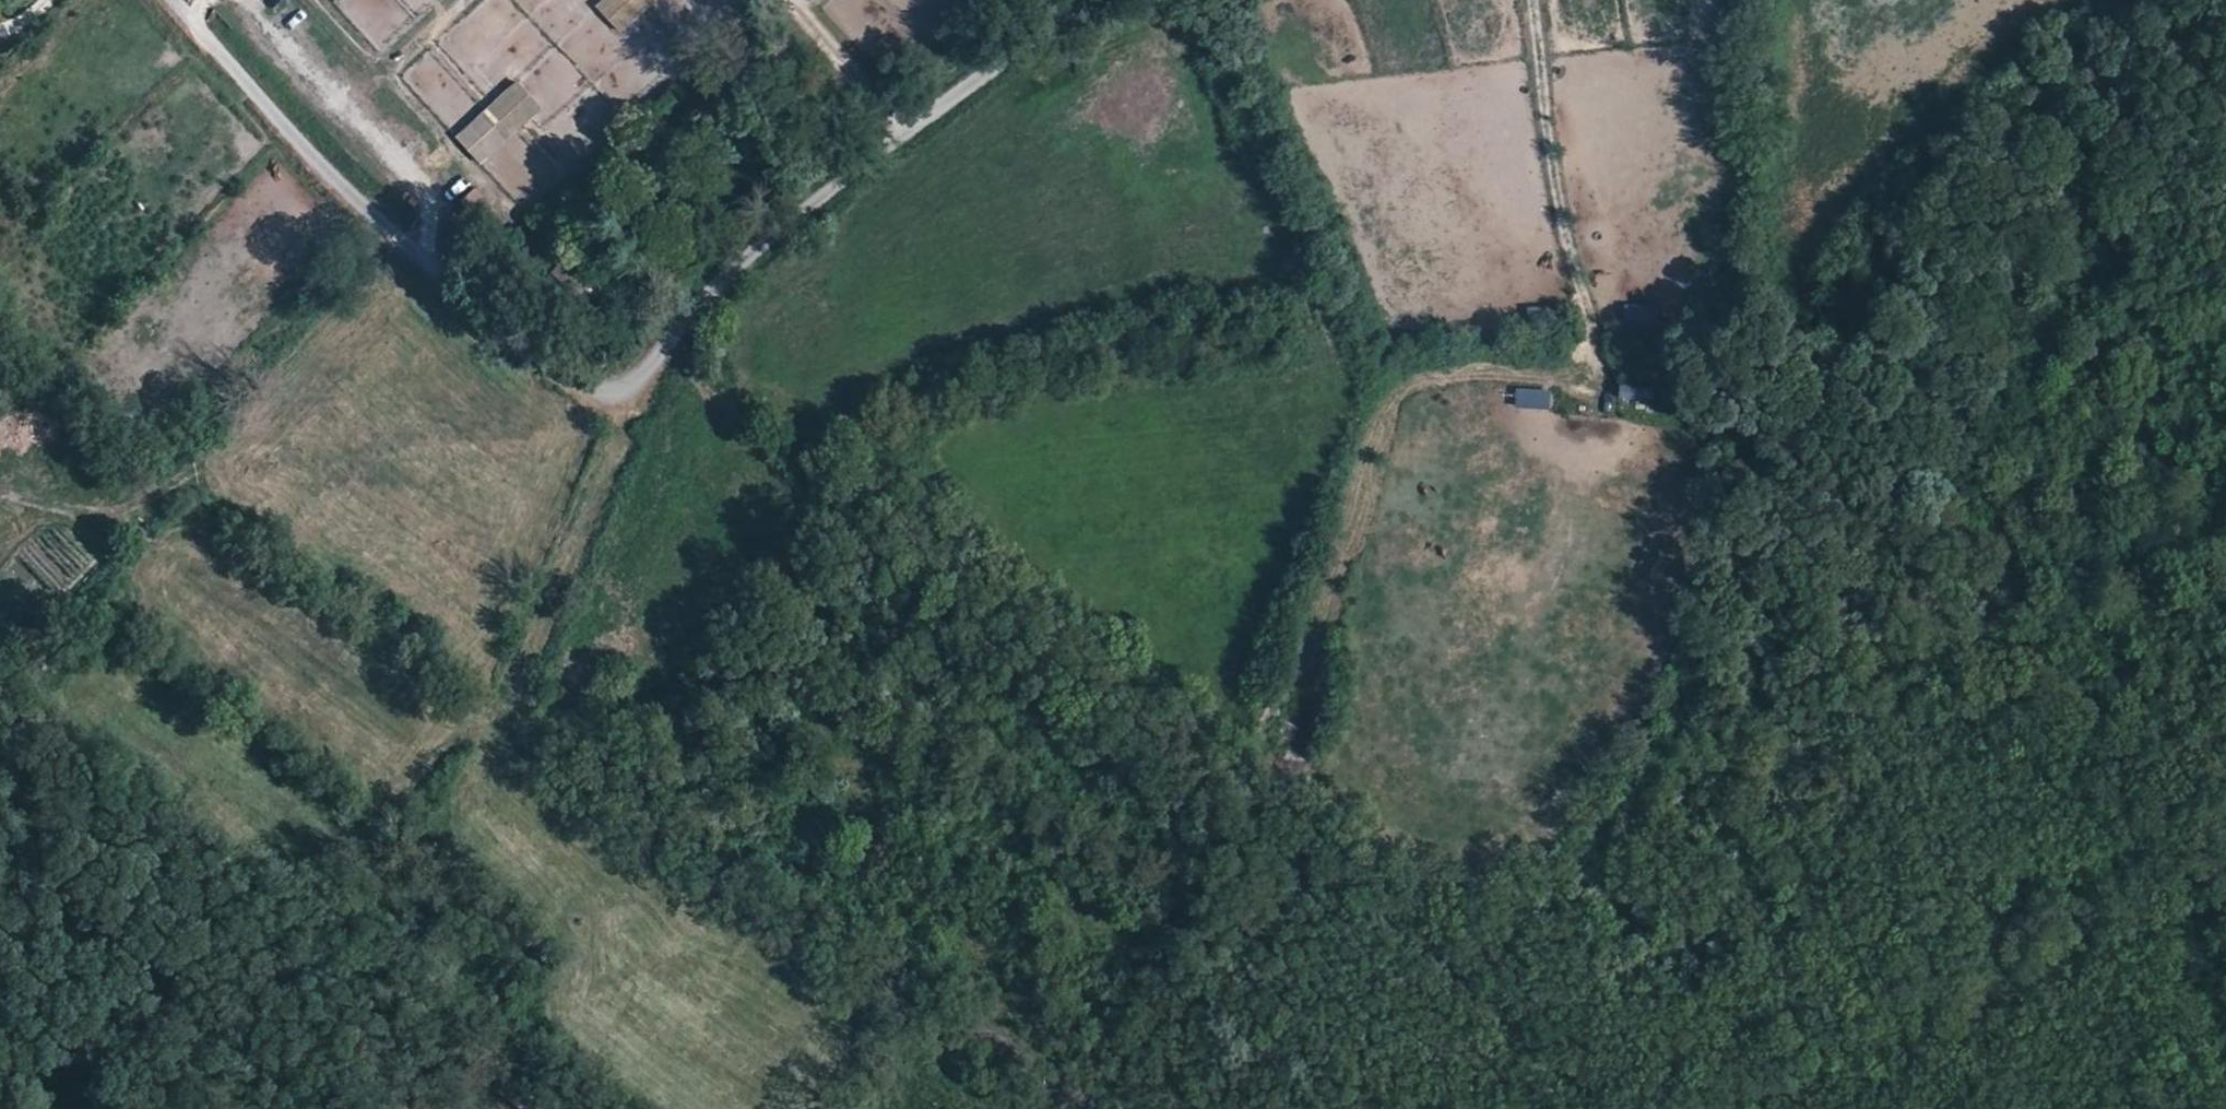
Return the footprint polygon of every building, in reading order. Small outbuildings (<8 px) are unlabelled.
[(596,5),(622,33),(658,0),(601,0),(596,5)] [(483,164),(545,107),(518,78),(456,135),(483,164)] [(1518,385),(1515,404),(1550,409),(1552,390),(1518,385)] [(34,617),(43,626),(57,613),(47,604),(34,617)]
